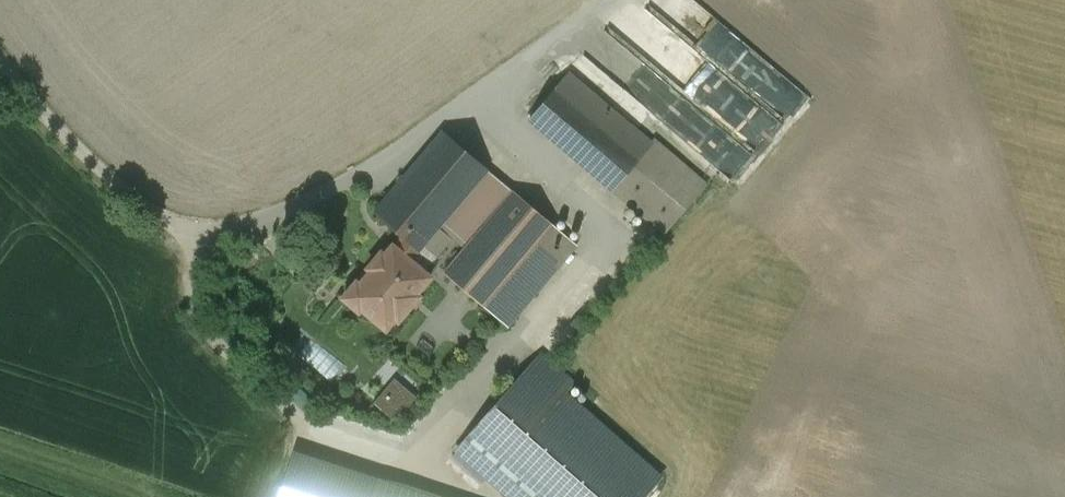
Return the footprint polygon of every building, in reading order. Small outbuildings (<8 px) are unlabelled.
[(731,77),(743,63),(744,64),(755,51),(697,0),(648,0),(646,2),(731,77)] [(706,66),(686,89),(756,151),(807,94),(765,57),(735,92),(706,66)] [(652,142),(570,73),(529,120),(664,235),(706,186),(707,184),(654,139),(652,142)] [(576,244),(443,132),(374,213),(402,236),(419,250),(439,227),(451,238),(467,251),(447,274),(468,292),(485,306),(507,325),(576,244)] [(451,238),(439,227),(419,250),(411,260),(423,270),(451,238)] [(419,250),(402,236),(394,246),(411,260),(419,250)] [(416,294),(431,277),(423,270),(411,260),(394,246),(393,245),(385,255),(382,252),(368,269),(371,272),(360,285),(357,282),(343,299),(359,312),(362,309),(376,321),(385,310),(396,319),(399,322),(413,305),(418,299),(420,297),(416,294)] [(360,285),(371,272),(368,269),(357,282),(360,285)] [(477,315),(485,306),(468,292),(461,302),(477,315)] [(396,319),(385,310),(376,321),(387,330),(396,319)] [(661,474),(567,390),(575,381),(539,349),(450,449),(504,496),(640,496),(661,474)] [(374,360),(328,416),(371,452),(417,397),(374,360)] [(379,476),(287,450),(274,496),(373,496),(379,476)]
